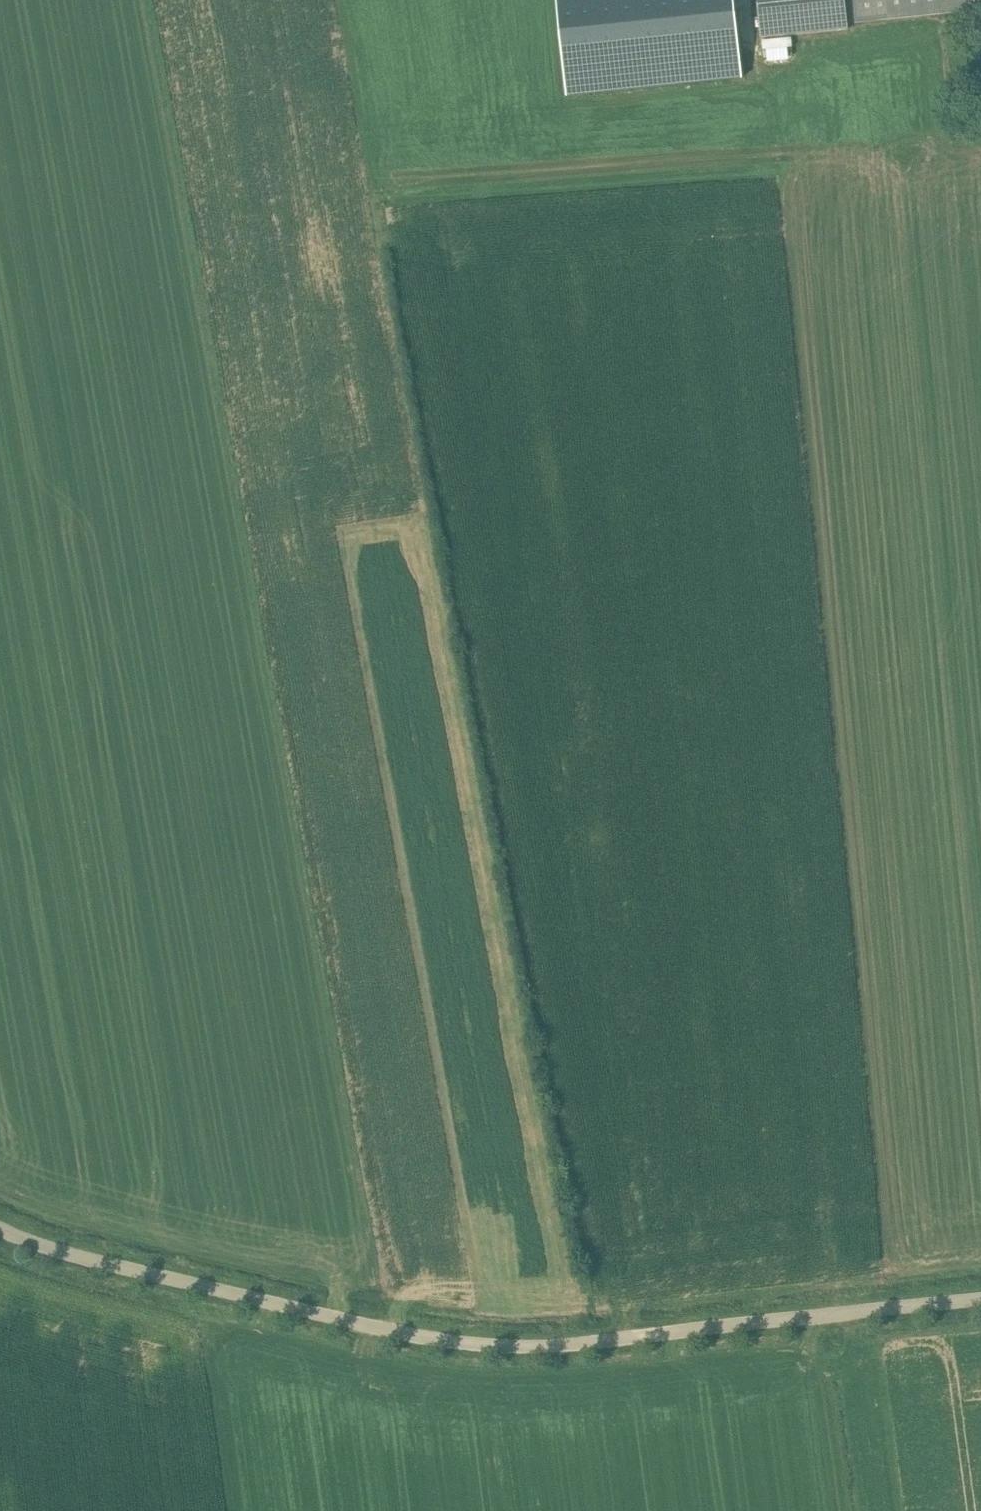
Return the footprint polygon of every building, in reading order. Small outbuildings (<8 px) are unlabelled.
[(570,97),(742,79),(733,0),(560,0),(570,97)] [(763,40),(792,37),(849,31),(848,23),(980,9),(980,0),(758,0),(763,40)] [(792,37),(763,40),(764,50),(767,50),(787,48),(793,47),(792,37)]
